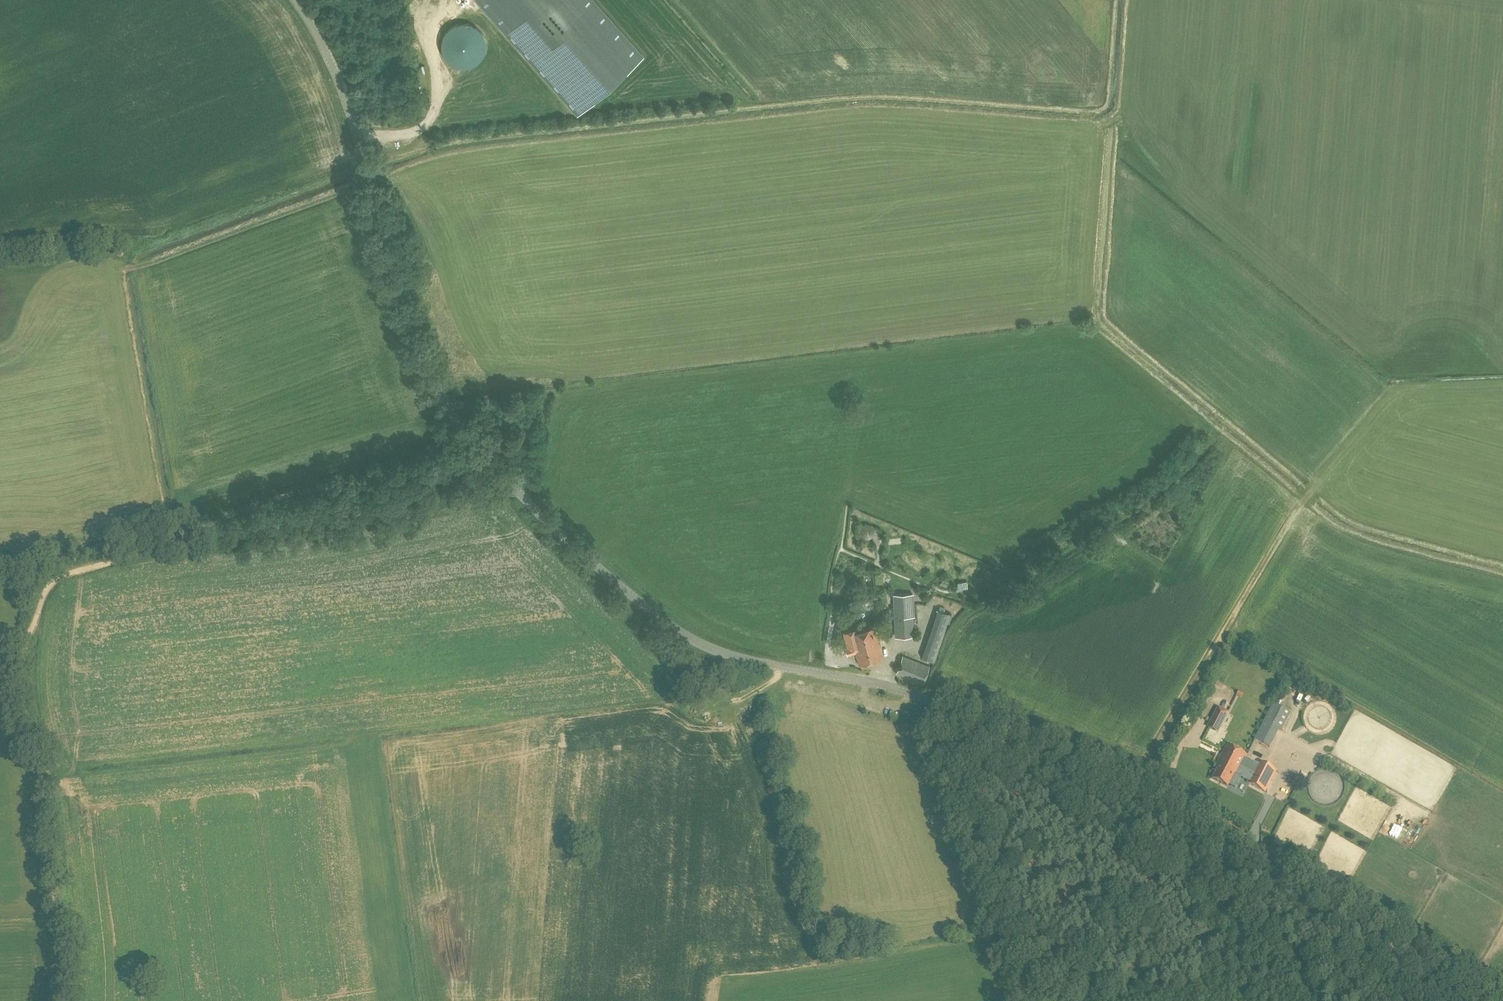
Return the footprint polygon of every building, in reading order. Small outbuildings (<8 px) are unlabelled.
[(644,56),(595,0),(475,0),(577,116),(644,56)] [(464,68),(465,67),(467,67),(469,67),(471,66),(473,65),(475,65),(476,63),(478,62),(479,61),(481,59),(482,58),(483,56),(484,55),(485,53),(485,51),(486,49),(486,47),(486,45),(486,43),(486,41),(485,39),(485,37),(484,36),(483,34),(482,32),(481,31),(479,29),(478,28),(476,27),(475,26),(473,25),(471,24),(469,23),(467,23),(465,23),(464,23),(462,23),(460,23),(458,23),(456,24),(454,25),(452,26),(451,27),(449,28),(448,29),(446,31),(445,32),(444,34),(443,36),(442,37),(442,39),(441,41),(441,43),(441,45),(441,47),(441,49),(442,51),(442,53),(443,55),(444,56),(445,58),(446,59),(448,61),(449,62),(451,63),(452,65),(454,65),(456,66),(458,67),(460,67),(462,67),(464,68)] [(896,636),(913,636),(912,616),(914,616),(913,594),(894,594),(896,636)] [(934,661),(950,613),(938,609),(922,657),(934,661)] [(883,658),(874,627),(858,631),(857,628),(844,632),(848,647),(846,648),(848,655),(856,652),(859,665),(883,658)] [(924,684),(930,666),(903,656),(896,673),(924,684)] [(1238,691),(1236,696),(1241,699),(1244,694),(1238,691)] [(1281,732),(1291,714),(1272,704),(1253,740),(1269,749),(1278,731),(1281,732)] [(1217,734),(1229,713),(1217,707),(1206,728),(1217,734)] [(1253,771),(1241,765),(1246,756),(1226,746),(1216,765),(1219,766),(1212,779),(1227,787),(1234,774),(1248,781),(1247,783),(1265,792),(1276,771),(1258,762),(1253,771)] [(1430,761),(1426,770),(1434,774),(1438,765),(1430,761)]
